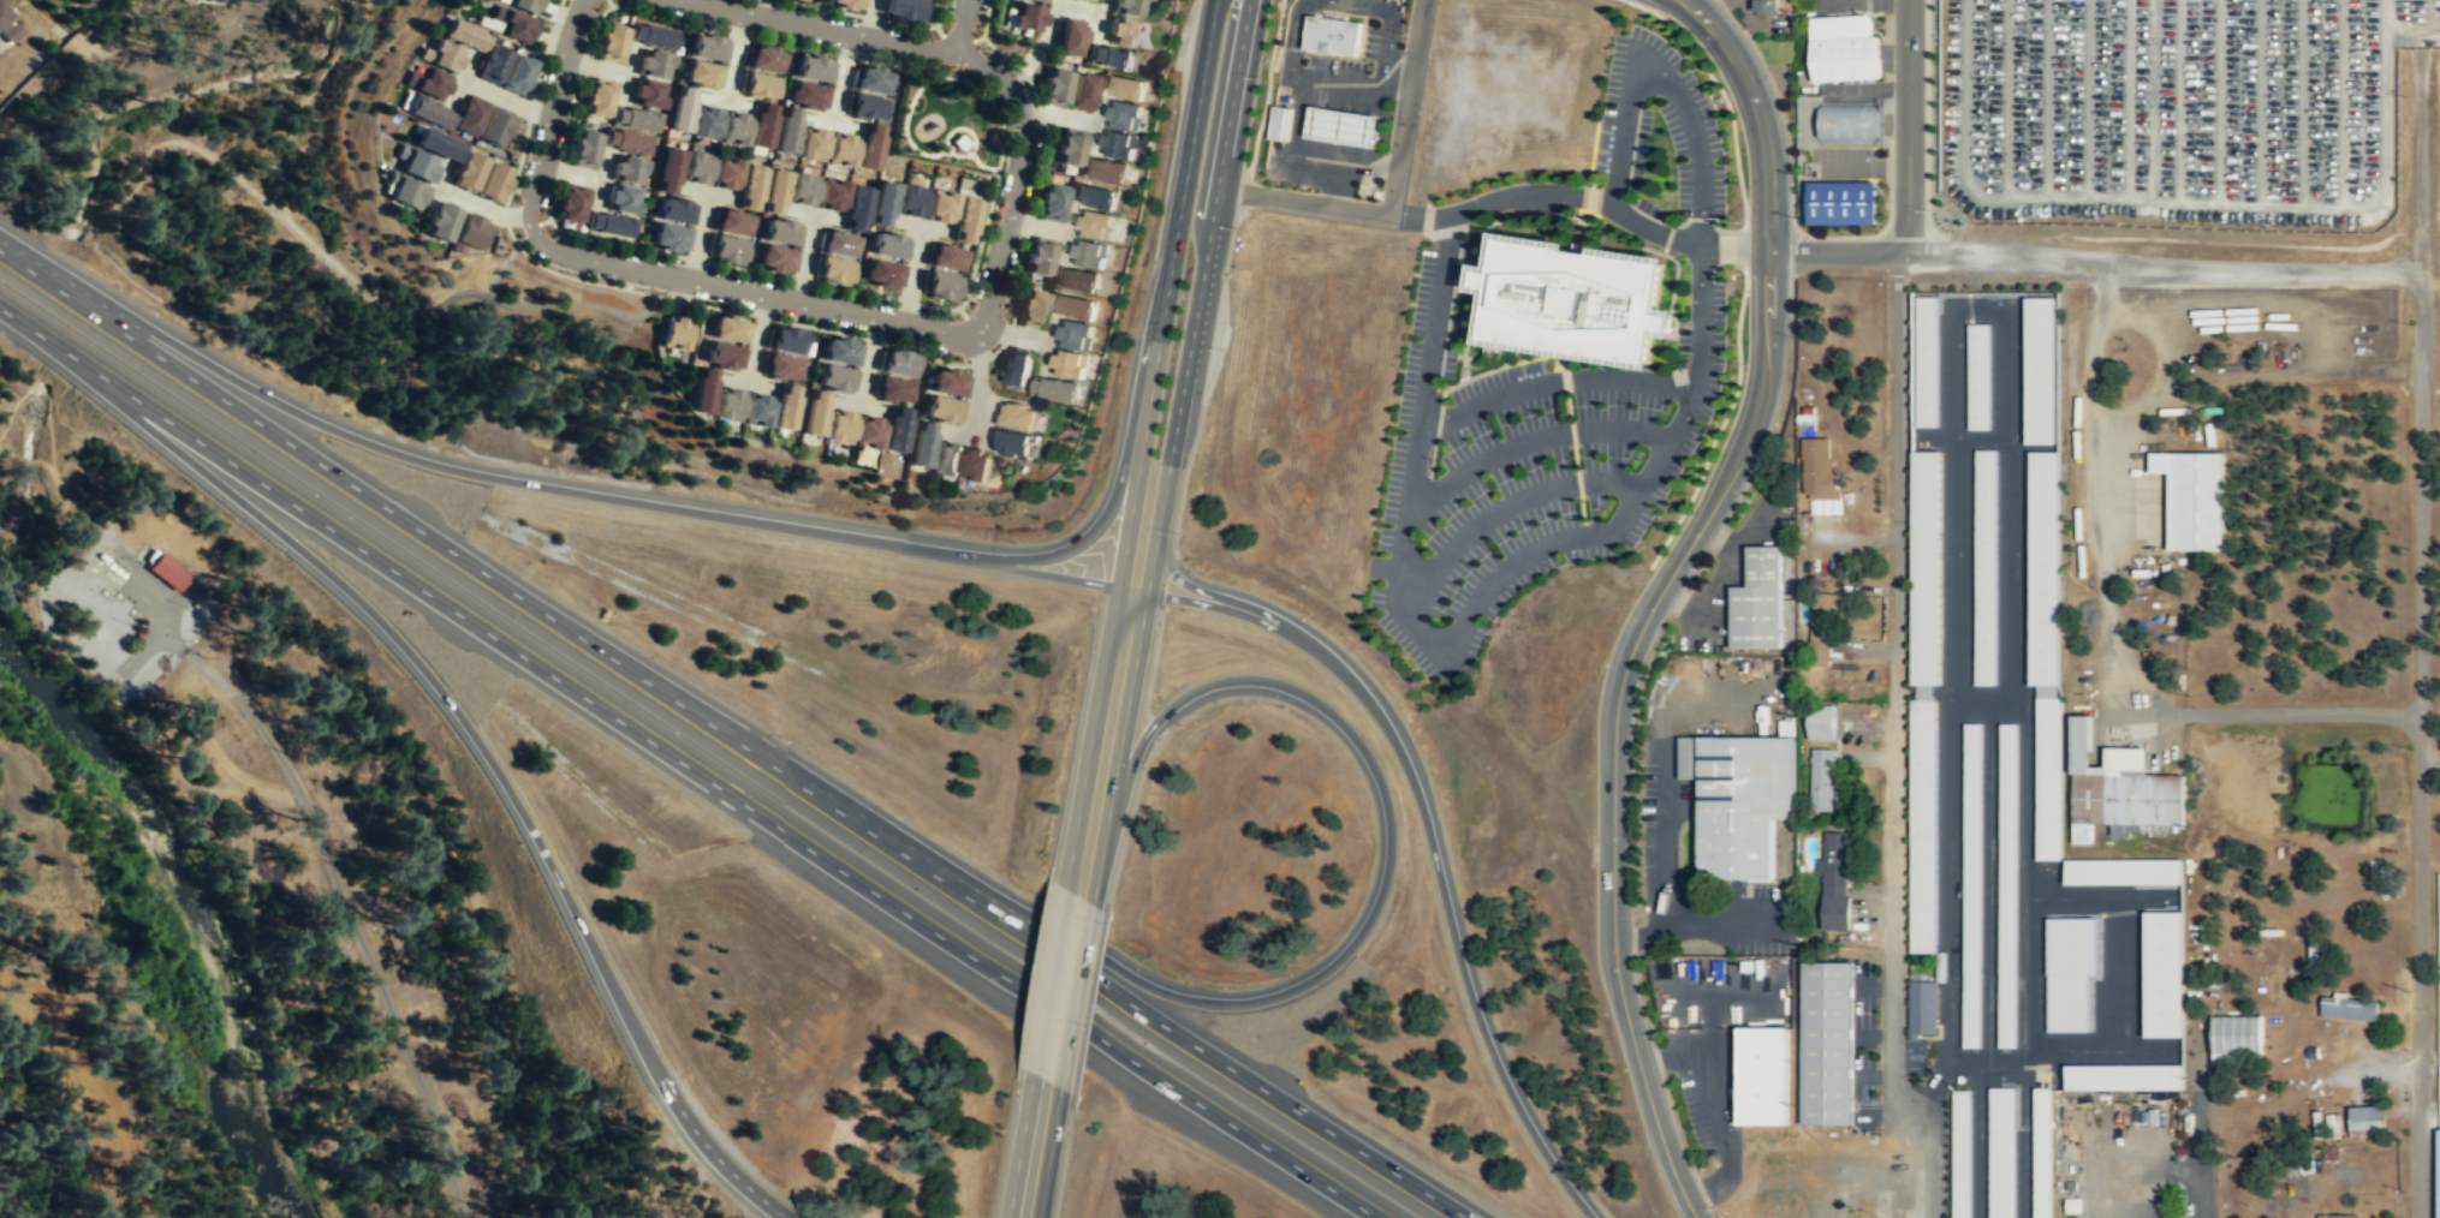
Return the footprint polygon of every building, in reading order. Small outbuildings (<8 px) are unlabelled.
[(532,16),(539,0),(497,0),(532,16)] [(828,6),(863,8),(863,0),(828,0),(828,6)] [(883,19),(920,22),(922,0),(884,0),(883,19)] [(1144,0),(1114,0),(1112,13),(1141,18),(1144,0)] [(1755,16),(1779,14),(1779,0),(1755,0),(1755,16)] [(7,46),(24,32),(0,1),(0,37),(7,46)] [(1008,28),(1039,35),(1045,12),(1014,5),(1008,28)] [(502,26),(499,38),(526,46),(534,19),(494,8),(490,23),(502,26)] [(1809,17),(1815,82),(1881,78),(1877,35),(1869,35),(1868,13),(1809,17)] [(1310,16),(1305,48),(1357,56),(1362,23),(1310,16)] [(439,36),(481,55),(489,37),(446,18),(439,36)] [(1141,24),(1111,18),(1106,43),(1137,48),(1141,24)] [(1077,60),(1084,24),(1064,19),(1055,55),(1077,60)] [(595,55),(617,62),(626,28),(605,22),(595,55)] [(676,29),(632,23),(630,44),(672,49),(676,29)] [(727,40),(694,34),(689,56),(724,62),(727,40)] [(463,53),(427,36),(417,58),(453,74),(463,53)] [(1135,54),(1091,44),(1087,62),(1130,73),(1135,54)] [(534,64),(490,46),(478,74),(504,85),(501,89),(520,97),(534,64)] [(782,50),(750,47),(748,68),(779,73),(782,50)] [(637,74),(667,79),(672,55),(641,50),(637,74)] [(834,61),(799,55),(796,78),(829,84),(834,61)] [(724,68),(689,59),(682,80),(716,91),(724,68)] [(885,96),(891,76),(858,65),(852,86),(885,96)] [(403,84),(441,102),(451,79),(424,67),(419,78),(409,73),(403,84)] [(1070,74),(1048,70),(1041,105),(1064,108),(1070,74)] [(778,77),(746,73),(743,95),(774,100),(778,77)] [(1067,108),(1089,113),(1096,78),(1075,73),(1067,108)] [(1143,101),(1147,82),(1102,74),(1099,94),(1143,101)] [(614,84),(591,77),(581,113),(605,120),(614,84)] [(631,105),(661,109),(666,85),(636,79),(631,105)] [(788,105),(823,112),(829,90),(793,82),(788,105)] [(689,133),(694,89),(676,86),(669,131),(689,133)] [(445,132),(453,115),(409,94),(400,109),(445,132)] [(849,117),(880,123),(883,100),(852,94),(849,117)] [(1137,131),(1143,108),(1113,100),(1107,124),(1137,131)] [(458,133),(478,136),(482,103),(462,101),(458,133)] [(748,146),(768,148),(773,105),(753,103),(748,146)] [(1820,105),(1820,143),(1882,143),(1882,105),(1820,105)] [(1274,106),(1270,138),(1289,141),(1293,108),(1274,106)] [(716,142),(722,112),(698,107),(691,137),(716,142)] [(1313,107),(1308,137),(1377,148),(1381,117),(1313,107)] [(614,127),(656,131),(657,112),(615,108),(614,127)] [(510,114),(488,109),(481,143),(502,148),(510,114)] [(799,111),(781,109),(778,154),(795,155),(799,111)] [(751,118),(727,113),(721,142),(745,147),(751,118)] [(887,130),(869,125),(855,167),(873,173),(887,130)] [(454,165),(463,148),(422,127),(413,143),(454,165)] [(644,157),(649,139),(608,127),(603,144),(644,157)] [(797,156),(821,162),(829,133),(804,127),(797,156)] [(593,169),(599,132),(577,129),(570,165),(593,169)] [(1083,132),(1060,129),(1055,166),(1078,169),(1083,132)] [(1101,155),(1132,160),(1136,137),(1106,131),(1101,155)] [(827,162),(851,168),(858,139),(834,133),(827,162)] [(962,133),(970,143),(965,148),(962,151),(956,144),(953,142),(962,133)] [(391,167),(428,184),(438,161),(400,144),(391,167)] [(683,151),(665,148),(656,190),(674,195),(683,151)] [(683,180),(706,186),(714,159),(690,151),(683,180)] [(451,184),(471,193),(487,162),(466,153),(451,184)] [(641,186),(645,161),(615,155),(611,179),(641,186)] [(1130,166),(1087,157),(1083,177),(1126,185),(1130,166)] [(713,186),(736,191),(742,165),(719,160),(713,186)] [(510,169),(488,162),(477,196),(499,203),(510,169)] [(758,210),(764,169),(746,166),(740,208),(758,210)] [(763,213),(781,216),(788,173),(770,171),(763,213)] [(387,198),(416,211),(427,189),(391,172),(385,184),(392,187),(387,198)] [(819,177),(795,172),(790,202),(813,207),(819,177)] [(820,208),(844,211),(847,183),(823,179),(820,208)] [(1117,196),(1076,181),(1070,201),(1111,214),(1117,196)] [(1810,181),(1810,225),(1876,225),(1876,181),(1810,181)] [(633,216),(641,191),(611,183),(603,207),(633,216)] [(897,186),(879,183),(871,225),(888,228),(897,186)] [(1035,216),(1059,223),(1069,190),(1046,183),(1035,216)] [(585,189),(564,184),(554,220),(577,226),(585,189)] [(862,232),(874,191),(856,186),(844,226),(862,232)] [(927,190),(903,186),(898,215),(922,220),(927,190)] [(954,222),(953,195),(929,196),(930,225),(954,222)] [(656,219),(690,226),(695,204),(661,197),(656,219)] [(980,202),(960,198),(953,243),(972,246),(980,202)] [(446,243),(459,210),(436,201),(423,233),(446,243)] [(714,229),(748,237),(751,215),(719,209),(714,229)] [(629,239),(632,220),(590,210),(587,229),(629,239)] [(1109,240),(1113,217),(1083,211),(1078,235),(1109,240)] [(471,251),(487,223),(466,213),(452,240),(471,251)] [(797,246),(801,225),(767,220),(763,240),(797,246)] [(649,246),(685,253),(690,231),(654,223),(649,246)] [(858,235),(825,229),(820,252),(853,258),(858,235)] [(1496,232),(1492,265),(1475,263),(1471,291),(1488,293),(1480,344),(1653,369),(1658,334),(1676,338),(1679,311),(1664,309),(1671,257),(1496,232)] [(709,258),(740,265),(746,241),(715,234),(709,258)] [(904,262),(909,241),(875,234),(870,255),(904,262)] [(1072,264),(1102,270),(1107,246),(1077,240),(1072,264)] [(1053,245),(1030,241),(1025,275),(1047,279),(1053,245)] [(797,252),(761,245),(756,268),(792,275),(797,252)] [(964,251),(932,247),(929,269),(962,273),(964,251)] [(852,264),(820,255),(813,277),(846,287),(852,264)] [(900,289),(903,267),(865,263),(863,286),(900,289)] [(1054,286),(1096,295),(1101,276),(1058,268),(1054,286)] [(959,280),(928,274),(923,297),(954,303),(959,280)] [(1039,330),(1048,293),(1026,287),(1016,324),(1039,330)] [(1093,321),(1096,300),(1053,293),(1051,314),(1093,321)] [(1917,295),(1917,426),(1939,426),(1939,295),(1917,295)] [(2025,297),(2025,443),(2055,444),(2057,298),(2025,297)] [(710,338),(746,344),(750,320),(714,314),(710,338)] [(689,318),(663,316),(660,348),(685,351),(689,318)] [(1088,352),(1094,328),(1065,320),(1058,342),(1088,352)] [(1969,323),(1968,429),(1989,429),(1990,323),(1969,323)] [(804,342),(805,330),(773,327),(770,351),(809,354),(810,342),(804,342)] [(862,342),(826,335),(821,359),(857,366),(862,342)] [(743,347),(707,342),(704,365),(740,369),(743,347)] [(1001,382),(1024,387),(1031,353),(1008,347),(1001,382)] [(911,378),(916,357),(885,351),(880,371),(911,378)] [(1087,377),(1088,353),(1054,352),(1054,376),(1087,377)] [(763,377),(797,381),(799,358),(766,354),(763,377)] [(855,371),(821,364),(816,386),(851,393),(855,371)] [(709,414),(716,371),(698,368),(691,412),(709,414)] [(969,378),(934,369),(929,389),(963,399),(969,378)] [(906,405),(911,383),(879,377),(875,398),(906,405)] [(1035,398),(1079,400),(1079,381),(1036,378),(1035,398)] [(791,431),(799,387),(781,383),(773,429),(791,431)] [(713,418),(737,423),(744,393),(720,388),(713,418)] [(801,434),(820,437),(829,393),(810,389),(801,434)] [(743,425),(768,429),(772,398),(748,394),(743,425)] [(923,418),(959,424),(963,402),(928,396),(923,418)] [(1000,423),(1034,431),(1039,410),(1005,400),(1000,423)] [(885,452),(903,455),(911,410),(893,407),(885,452)] [(825,441),(849,446),(856,414),(832,408),(825,441)] [(877,450),(885,420),(862,414),(855,446),(877,450)] [(910,467),(929,470),(934,424),(915,422),(910,467)] [(1028,459),(1032,435),(1000,429),(995,452),(1028,459)] [(1837,514),(1835,436),(1804,436),(1804,514),(1837,514)] [(963,448),(939,442),(930,471),(954,478),(963,448)] [(962,478),(986,482),(992,452),(968,447),(962,478)] [(1976,449),(1975,686),(1995,686),(1996,449),(1976,449)] [(1912,450),(1911,686),(1941,686),(1942,450),(1912,450)] [(2029,452),(2028,686),(2035,686),(2035,860),(2061,860),(2061,693),(2058,686),(2059,452),(2029,452)] [(2224,452),(2149,452),(2149,472),(2168,472),(2168,550),(2222,550),(2224,452)] [(1748,545),(1748,586),(1733,586),(1733,647),(1785,647),(1785,545),(1748,545)] [(148,569),(175,587),(184,575),(156,557),(148,569)] [(1809,665),(1832,667),(1834,592),(1811,592),(1809,665)] [(1911,699),(1911,953),(1938,953),(1938,699),(1911,699)] [(1808,739),(1835,739),(1835,705),(1808,705),(1808,739)] [(2072,843),(2091,843),(2091,826),(2184,828),(2184,774),(2146,774),(2146,747),(2107,747),(2107,760),(2094,760),(2094,716),(2073,716),(2072,843)] [(1964,723),(1964,1047),(1982,1047),(1982,723),(1964,723)] [(2000,723),(2000,1049),(2017,1049),(2017,723),(2000,723)] [(1680,736),(1795,736),(1793,819),(1775,819),(1775,882),(1700,880),(1700,778),(1679,778),(1680,736)] [(1810,748),(1810,811),(1835,811),(1835,748),(1810,748)] [(1850,831),(1825,831),(1823,858),(1819,858),(1817,874),(1823,874),(1822,930),(1849,930),(1850,831)] [(2065,859),(2065,884),(2182,884),(2182,859),(2065,859)] [(2143,912),(2143,1035),(2183,1035),(2183,912),(2143,912)] [(2047,918),(2047,1032),(2089,1032),(2089,974),(2097,974),(2097,918),(2047,918)] [(1804,962),(1803,1124),(1856,1124),(1857,962),(1804,962)] [(1909,981),(1909,1037),(1936,1037),(1936,981),(1909,981)] [(2379,998),(2322,996),(2321,1017),(2377,1020),(2379,998)] [(2262,1015),(2212,1015),(2212,1061),(2262,1061),(2262,1015)] [(1740,1028),(1739,1124),(1790,1124),(1790,1028),(1740,1028)] [(2066,1064),(2066,1088),(2183,1089),(2184,1064),(2066,1064)] [(1989,1217),(2015,1217),(2015,1086),(1989,1086),(1989,1217)] [(2033,1217),(2051,1217),(2051,1087),(2033,1087),(2033,1217)] [(1953,1217),(1970,1217),(1970,1089),(1953,1089),(1953,1217)] [(2384,1136),(2384,1106),(2350,1106),(2350,1136),(2384,1136)] [(2340,1139),(2339,1114),(2322,1114),(2322,1139),(2340,1139)]
